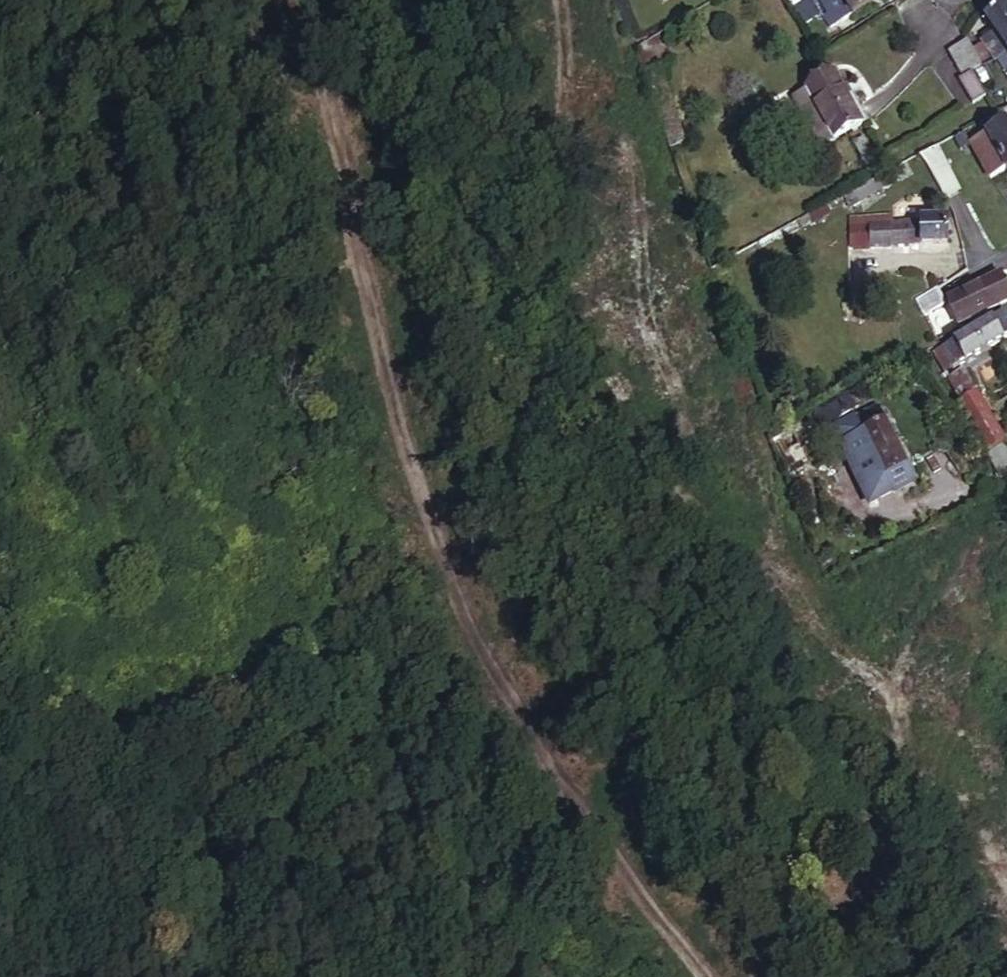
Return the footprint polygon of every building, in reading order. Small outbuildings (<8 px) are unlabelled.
[(796,7),(807,23),(821,14),(812,0),(807,0),(804,2),(796,7)] [(831,15),(826,19),(834,29),(845,21),(835,6),(831,0),(821,0),(831,15)] [(855,15),(845,0),(844,0),(835,6),(845,21),(855,15)] [(873,0),(845,0),(855,15),(874,2),(873,0)] [(989,21),(998,33),(1006,45),(1006,8),(989,21)] [(1006,56),(1006,45),(998,33),(986,42),(1000,61),(1002,59),(1006,56)] [(975,77),(978,76),(984,72),(987,69),(971,41),(953,51),(968,81),(975,77)] [(864,122),(837,70),(808,86),(835,137),(864,122)] [(989,103),(975,77),(968,81),(961,85),(977,111),(989,103)] [(818,146),(835,137),(808,86),(792,95),(818,146)] [(1006,171),(1006,125),(988,135),(1006,171)] [(1006,171),(988,135),(972,143),(992,179),(1006,171)] [(877,160),(864,136),(856,141),(869,164),(877,160)] [(930,170),(947,199),(956,193),(940,165),(930,170)] [(887,191),(882,180),(847,198),(853,210),(887,191)] [(874,225),(874,217),(874,216),(853,216),(853,249),(874,249),(874,225)] [(924,221),(924,225),(925,248),(950,248),(950,222),(924,221)] [(893,249),(893,225),(874,225),(874,249),(893,249)] [(925,248),(924,225),(893,225),(893,249),(925,248)] [(1003,276),(980,287),(951,301),(963,327),(1006,305),(1006,285),(1003,276)] [(920,300),(926,317),(948,306),(940,289),(920,300)] [(1006,342),(1006,318),(995,325),(1006,343),(1006,342)] [(1006,343),(995,325),(957,344),(968,363),(1006,343)] [(968,363),(957,344),(944,351),(954,371),(968,363)] [(968,368),(948,380),(956,394),(977,383),(968,368)] [(963,409),(986,445),(1006,433),(977,383),(956,394),(963,409)] [(863,427),(864,431),(886,420),(880,408),(859,418),(863,427)] [(851,433),(863,427),(859,418),(846,424),(851,433)] [(864,431),(875,453),(876,453),(898,443),(897,441),(886,420),(864,431)] [(790,443),(797,440),(793,432),(786,436),(790,443)] [(801,438),(797,440),(790,443),(796,458),(807,453),(801,438)] [(876,453),(875,453),(886,476),(909,464),(898,443),(876,453)] [(895,493),(918,482),(909,464),(886,476),(895,493)]
